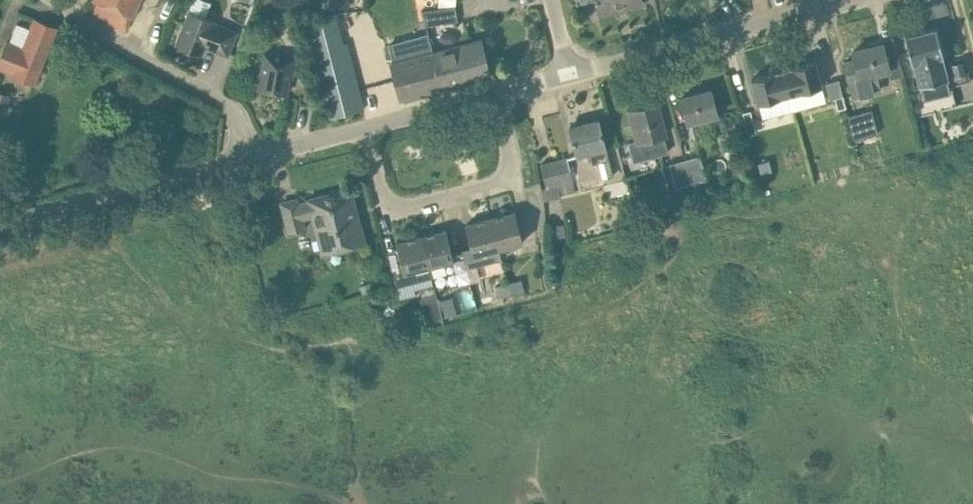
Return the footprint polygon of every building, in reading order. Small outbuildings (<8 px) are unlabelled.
[(127,29),(140,0),(93,0),(97,2),(92,15),(127,29)] [(205,0),(194,0),(190,11),(189,11),(176,44),(202,54),(206,44),(214,47),(213,49),(228,55),(237,31),(214,22),(215,21),(205,17),(211,2),(205,0)] [(439,6),(424,10),(426,25),(458,22),(455,6),(456,0),(440,0),(439,6)] [(600,14),(601,14),(600,10),(625,4),(626,7),(643,3),(642,0),(597,0),(600,14)] [(0,60),(0,68),(13,73),(12,74),(36,83),(58,28),(34,18),(30,28),(17,23),(10,42),(8,41),(0,60)] [(936,29),(906,37),(911,56),(913,63),(918,80),(919,86),(913,87),(920,116),(957,106),(951,86),(971,81),(966,61),(946,66),(943,55),(941,48),(936,29)] [(394,61),(391,62),(401,99),(443,88),(433,51),(432,51),(428,33),(412,37),(417,55),(394,61)] [(482,38),(433,51),(443,88),(491,75),(482,38)] [(347,42),(311,51),(327,117),(329,117),(364,108),(347,42)] [(883,43),(853,51),(855,58),(845,61),(854,96),(880,89),(876,72),(890,69),(889,68),(901,65),(895,44),(884,47),(883,43)] [(294,70),(296,57),(265,51),(258,88),(287,93),(291,69),(294,70)] [(816,61),(784,69),(790,94),(822,85),(816,61)] [(784,69),(752,78),(758,102),(790,94),(784,69)] [(832,96),(843,94),(841,80),(830,81),(832,96)] [(718,114),(716,108),(711,89),(681,97),(688,121),(691,121),(696,140),(712,136),(707,116),(718,114)] [(3,120),(12,96),(0,92),(0,119),(3,120)] [(843,95),(835,97),(838,109),(846,107),(843,95)] [(666,134),(663,122),(658,103),(632,110),(636,125),(633,126),(637,142),(628,144),(633,163),(667,153),(662,135),(666,134)] [(856,138),(879,132),(873,108),(849,115),(856,138)] [(599,119),(570,127),(577,155),(589,151),(593,163),(598,162),(602,178),(622,172),(614,144),(606,147),(599,119)] [(700,155),(685,159),(691,181),(706,177),(700,155)] [(545,199),(560,195),(576,191),(567,157),(541,164),(547,188),(543,189),(545,199)] [(685,159),(670,163),(676,186),(691,181),(685,159)] [(323,252),(344,246),(364,241),(350,188),(309,199),(310,200),(298,203),(297,198),(282,202),(289,231),(304,227),(302,218),(314,215),(323,252)] [(561,197),(547,199),(549,213),(563,212),(561,197)] [(515,211),(491,217),(502,259),(502,258),(504,262),(526,256),(522,241),(524,241),(520,230),(515,211)] [(472,247),(462,250),(467,267),(470,281),(505,271),(502,259),(491,217),(466,224),(472,247)] [(549,237),(566,238),(566,224),(548,225),(549,237)] [(446,229),(421,235),(429,266),(432,277),(434,283),(436,290),(470,281),(467,267),(462,250),(452,252),(446,229)] [(401,259),(390,262),(396,286),(418,280),(432,277),(429,266),(421,235),(396,242),(398,248),(401,259)] [(511,293),(525,289),(522,279),(508,283),(511,293)] [(434,283),(420,287),(429,321),(443,318),(441,311),(436,290),(434,283)] [(496,297),(511,293),(508,283),(494,286),(496,297)] [(441,311),(456,308),(453,297),(439,301),(441,311)]
